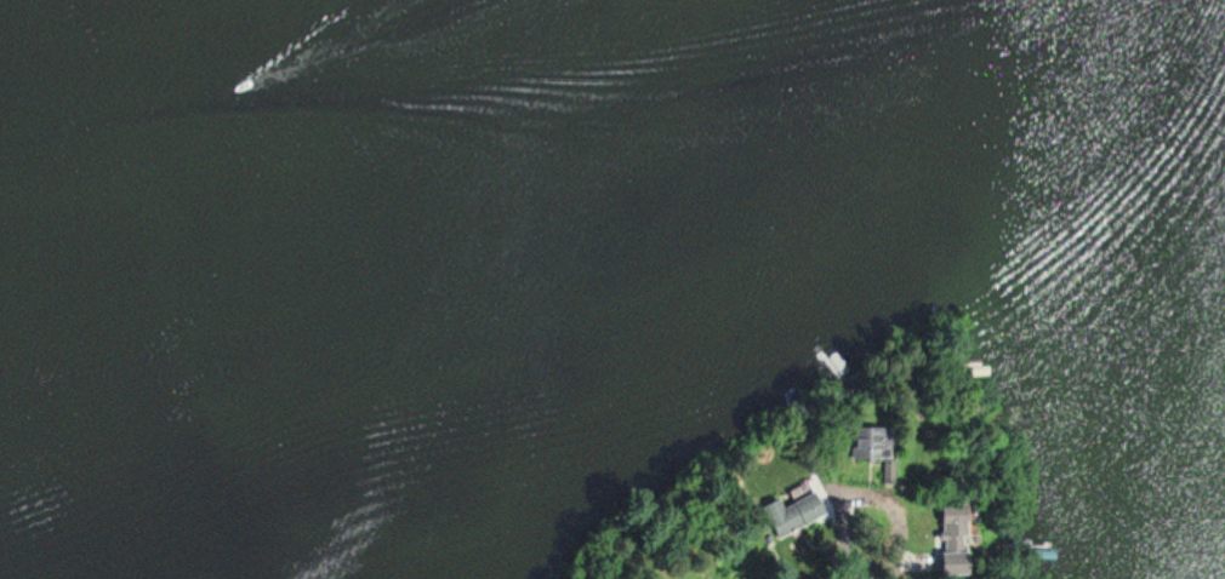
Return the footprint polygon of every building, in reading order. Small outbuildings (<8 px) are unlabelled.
[(849,427),(849,459),(886,459),(886,427),(849,427)] [(773,534),(784,531),(779,515),(768,519),(773,534)]
